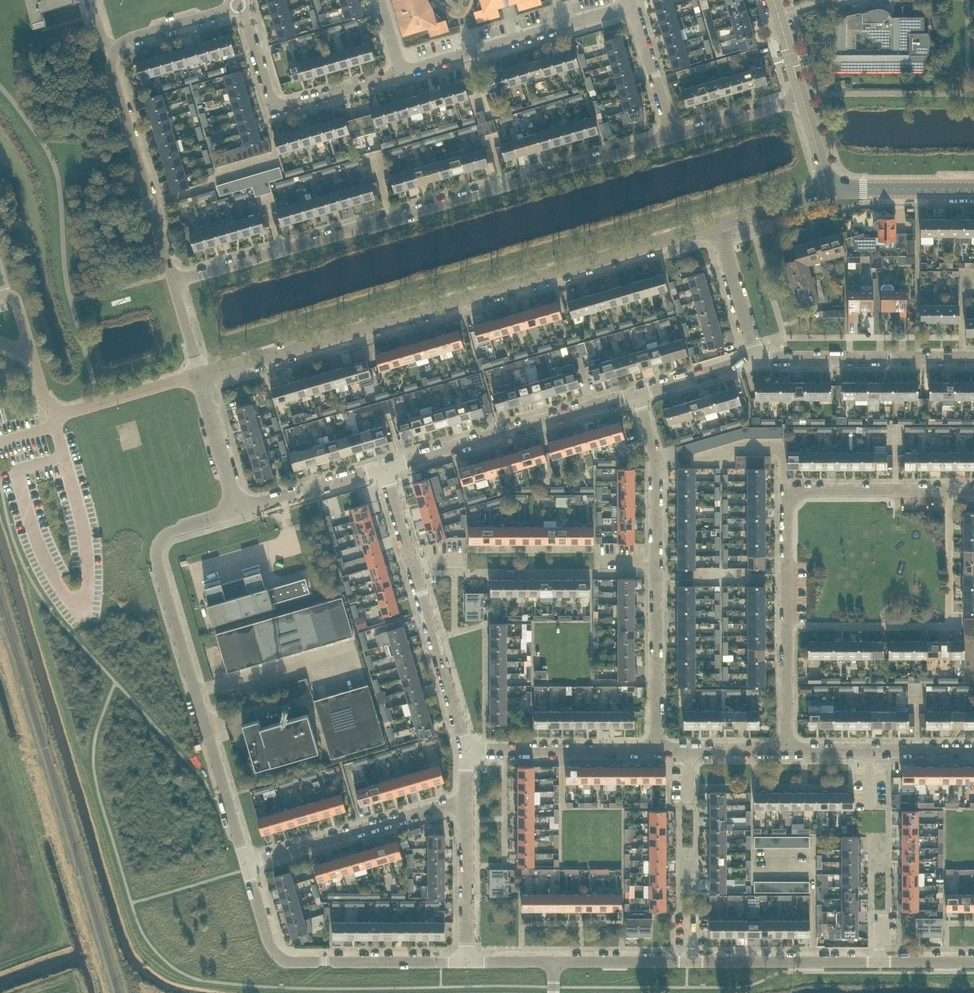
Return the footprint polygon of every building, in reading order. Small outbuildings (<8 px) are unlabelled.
[(32,21),(45,18),(43,10),(75,1),(75,0),(26,0),(32,21)] [(289,10),(286,0),(280,0),(270,3),(273,15),(289,10)] [(402,26),(406,25),(408,31),(429,25),(431,34),(448,29),(445,19),(436,22),(435,22),(432,8),(427,9),(426,7),(425,5),(429,4),(428,0),(395,0),(402,26)] [(485,8),(475,11),(478,20),(499,14),(497,6),(498,5),(498,7),(501,6),(501,4),(505,3),(506,4),(509,3),(509,2),(513,1),(513,2),(517,1),(516,0),(483,0),(485,8)] [(520,8),(541,2),(540,0),(517,0),(520,8)] [(673,6),(671,0),(654,0),(657,11),(673,6)] [(746,9),(744,0),(736,0),(726,3),(728,10),(724,11),(725,16),(730,14),(746,9)] [(359,2),(343,7),(347,19),(362,14),(359,2)] [(661,22),(676,18),(673,6),(657,11),(661,22)] [(705,17),(712,15),(709,8),(703,10),(705,17)] [(733,26),(750,21),(746,9),(730,14),(733,26)] [(882,9),(881,9),(879,9),(866,11),(866,12),(861,12),(846,15),(846,17),(831,17),(831,70),(831,69),(908,69),(908,70),(909,70),(909,69),(924,69),(924,70),(924,63),(927,58),(929,53),(930,48),(930,42),(929,37),(928,32),(924,32),(924,17),(893,17),(887,12),(886,11),(885,10),(884,9),(882,9)] [(276,26),(292,22),(289,10),(273,15),(276,26)] [(664,34),(679,29),(676,18),(661,22),(664,34)] [(709,29),(715,27),(713,20),(707,21),(709,29)] [(737,37),(753,33),(750,21),(733,26),(737,37)] [(280,39),(296,34),(292,22),(276,26),(280,39)] [(667,45),(683,41),(679,29),(664,34),(667,45)] [(712,40),(718,38),(716,31),(710,33),(712,40)] [(740,49),(757,45),(753,33),(737,37),(740,49)] [(223,54),(235,50),(230,35),(218,38),(223,54)] [(609,52),(624,48),(621,36),(605,40),(609,52)] [(211,57),(223,54),(218,38),(207,42),(211,57)] [(671,57),(686,52),(683,41),(667,45),(671,57)] [(200,61),(211,57),(207,42),(195,45),(200,61)] [(362,61),(375,57),(370,42),(358,45),(362,61)] [(715,52),(722,50),(719,42),(713,44),(715,52)] [(188,64),(200,61),(195,45),(183,48),(188,64)] [(351,64),(362,61),(358,45),(346,49),(351,64)] [(746,51),(748,60),(760,57),(758,47),(746,51)] [(176,67),(188,64),(183,48),(172,52),(176,67)] [(612,64),(628,60),(624,48),(609,52),(612,64)] [(339,68),(351,64),(346,49),(335,52),(339,68)] [(567,68),(579,65),(574,49),(563,52),(565,60),(567,68)] [(748,60),(746,51),(734,54),(736,60),(747,57),(748,60)] [(165,71),(176,67),(172,52),(160,55),(165,71)] [(328,71),(339,68),(335,52),(323,55),(328,71)] [(567,68),(565,60),(563,52),(551,56),(554,63),(556,71),(567,68)] [(674,69),(690,64),(686,52),(671,57),(674,69)] [(724,64),(736,60),(734,54),(723,58),(724,64)] [(153,74),(165,71),(160,55),(149,59),(153,74)] [(316,74),(328,71),(323,55),(312,59),(316,74)] [(556,71),(554,63),(551,56),(540,59),(542,67),(544,75),(556,71)] [(713,67),(724,64),(723,58),(711,61),(713,67)] [(141,78),(153,74),(149,59),(137,62),(141,78)] [(305,78),(316,74),(312,59),(300,62),(305,78)] [(544,75),(542,67),(540,59),(528,62),(530,70),(533,78),(544,75)] [(615,76),(631,71),(628,60),(612,64),(615,76)] [(701,71),(713,67),(711,61),(699,65),(701,71)] [(293,81),(305,78),(300,62),(288,65),(293,81)] [(533,78),(530,70),(528,62),(517,66),(519,73),(521,81),(533,78)] [(689,74),(701,71),(699,65),(688,68),(689,74)] [(763,66),(756,67),(755,65),(750,66),(751,69),(753,76),(756,86),(768,82),(763,66)] [(521,81),(519,73),(517,66),(505,69),(507,76),(510,85),(521,81)] [(678,77),(689,74),(688,68),(676,71),(678,77)] [(510,85),(507,76),(505,69),(493,72),(498,88),(510,85)] [(756,86),(753,76),(751,69),(739,72),(741,80),(744,89),(756,86)] [(228,87),(244,83),(240,70),(225,75),(228,87)] [(619,87),(634,83),(631,71),(615,76),(619,87)] [(486,92),(498,88),(493,72),(481,76),(482,78),(485,90),(486,92)] [(744,89),(741,80),(739,72),(728,76),(730,83),(733,92),(744,89)] [(733,92),(730,83),(728,76),(716,79),(718,86),(721,96),(733,92)] [(479,92),(485,90),(482,78),(476,80),(479,92)] [(721,96),(718,86),(716,79),(705,82),(707,89),(710,99),(721,96)] [(469,97),(468,95),(465,83),(464,81),(453,84),(455,92),(457,100),(469,97)] [(468,95),(474,93),(470,81),(465,83),(468,95)] [(710,99),(707,89),(705,82),(693,86),(695,93),(698,102),(710,99)] [(231,98),(247,94),(244,83),(228,87),(231,98)] [(622,99),(638,94),(634,83),(619,87),(622,99)] [(457,100),(455,92),(453,84),(441,88),(443,95),(445,103),(457,100)] [(698,102),(695,93),(693,86),(681,89),(686,106),(698,102)] [(445,103),(443,95),(441,88),(429,91),(431,99),(434,107),(445,103)] [(434,107),(431,99),(429,91),(418,95),(420,103),(422,110),(434,107)] [(150,110),(165,105),(162,94),(146,98),(150,110)] [(235,110),(251,106),(247,94),(231,98),(235,110)] [(626,110),(641,106),(638,94),(622,99),(626,110)] [(422,110),(420,103),(418,95),(406,98),(409,106),(411,114),(422,110)] [(411,114),(409,106),(406,98),(395,101),(397,109),(399,117),(411,114)] [(399,117),(397,109),(395,101),(383,105),(385,113),(388,120),(399,117)] [(153,121),(169,117),(165,105),(150,110),(153,121)] [(388,120),(385,113),(383,105),(371,108),(373,114),(376,124),(388,120)] [(238,122),(254,117),(251,106),(235,110),(238,122)] [(629,122),(645,117),(641,106),(626,110),(629,122)] [(497,110),(496,107),(492,108),(494,115),(505,112),(503,108),(497,110)] [(486,121),(486,118),(483,110),(476,112),(479,123),(482,122),(486,121)] [(378,131),(376,124),(373,114),(359,118),(362,126),(364,135),(378,131)] [(586,135),(598,132),(594,115),(582,119),(586,135)] [(349,132),(346,121),(345,116),(333,119),(335,127),(337,135),(349,132)] [(156,133),(172,128),(169,117),(153,121),(156,133)] [(241,133),(257,129),(254,117),(238,122),(241,133)] [(364,135),(362,126),(359,118),(346,121),(349,132),(351,139),(364,135)] [(337,135),(335,127),(333,119),(321,123),(324,131),(326,138),(337,135)] [(497,129),(495,124),(494,119),(488,121),(491,131),(497,129)] [(575,138),(586,135),(582,119),(570,122),(575,138)] [(485,133),(491,131),(488,121),(486,121),(482,122),(485,133)] [(479,134),(485,133),(482,122),(479,123),(476,124),(479,134)] [(563,142),(575,138),(570,122),(559,126),(563,142)] [(326,138),(324,131),(321,123),(309,126),(312,135),(314,142),(326,138)] [(314,142),(312,135),(309,126),(298,130),(301,138),(303,145),(314,142)] [(552,145),(563,142),(559,126),(547,129),(552,145)] [(160,144),(175,140),(172,128),(156,133),(160,144)] [(261,141),(261,140),(257,129),(241,133),(245,145),(246,145),(252,143),(257,142),(261,141)] [(540,148),(552,145),(547,129),(536,133),(540,148)] [(303,145),(301,138),(298,130),(286,133),(289,142),(291,149),(303,145)] [(291,149),(289,142),(286,133),(275,136),(279,152),(291,149)] [(529,152),(540,148),(536,133),(524,136),(529,152)] [(431,142),(443,139),(441,134),(430,137),(431,142)] [(517,155),(529,152),(524,136),(513,139),(517,155)] [(420,146),(431,142),(430,137),(418,141),(420,146)] [(272,150),(269,138),(263,140),(266,152),(272,150)] [(505,159),(517,155),(513,139),(501,143),(501,145),(505,157),(505,159)] [(163,156),(179,151),(175,140),(160,144),(163,156)] [(261,153),(266,152),(263,140),(261,140),(261,141),(257,142),(261,153)] [(255,155),(261,153),(257,142),(252,143),(255,155)] [(249,157),(255,155),(252,143),(246,145),(249,157)] [(244,158),(249,157),(246,145),(245,145),(240,147),(244,158)] [(499,158),(505,157),(501,145),(495,147),(499,158)] [(238,160),(244,158),(240,147),(235,148),(238,160)] [(233,162),(238,160),(235,148),(229,150),(233,162)] [(488,164),(488,162),(484,150),(484,148),(471,152),(476,167),(488,164)] [(488,162),(494,160),(490,148),(484,150),(488,162)] [(227,163),(233,162),(229,150),(224,151),(227,163)] [(167,168),(182,163),(179,151),(163,156),(167,168)] [(222,165),(227,163),(224,151),(218,153),(222,165)] [(464,171),(476,167),(471,152),(460,155),(464,171)] [(216,167),(222,165),(218,153),(212,155),(216,167)] [(453,174),(464,171),(460,155),(448,158),(453,174)] [(441,177),(453,174),(448,158),(437,162),(441,177)] [(430,181),(441,177),(437,162),(425,165),(430,181)] [(170,179),(186,175),(182,163),(167,168),(170,179)] [(418,184),(430,181),(425,165),(414,168),(418,184)] [(277,179),(283,177),(280,167),(274,168),(277,179)] [(272,180),(277,179),(274,168),(269,170),(272,180)] [(407,187),(418,184),(414,168),(402,172),(407,187)] [(267,182),(269,181),(272,180),(269,170),(264,171),(267,182)] [(262,183),(264,183),(267,182),(264,171),(259,173),(262,183)] [(402,172),(391,175),(391,177),(395,189),(395,191),(407,187),(402,172)] [(257,185),(258,184),(262,183),(259,173),(254,174),(257,185)] [(252,186),(253,186),(257,185),(254,174),(249,176),(252,186)] [(184,188),(189,186),(186,175),(170,179),(173,191),(184,188)] [(246,188),(252,186),(249,176),(243,177),(246,188)] [(241,189),(246,188),(243,177),(238,179),(241,188),(241,189)] [(391,177),(385,179),(389,191),(395,189),(391,177)] [(241,189),(241,188),(238,179),(233,180),(235,188),(236,191),(241,189)] [(236,191),(235,188),(233,180),(228,182),(230,188),(231,192),(236,191)] [(272,192),(271,188),(269,181),(267,182),(264,183),(265,188),(267,193),(272,192)] [(375,197),(374,195),(371,183),(370,181),(359,184),(360,188),(363,200),(375,197)] [(380,193),(379,188),(377,181),(371,183),(374,195),(380,193)] [(231,192),(230,188),(228,182),(223,183),(224,188),(226,194),(231,192)] [(226,194),(224,188),(223,183),(217,185),(220,195),(226,194)] [(267,193),(265,188),(264,183),(262,183),(258,184),(260,188),(261,195),(267,193)] [(261,195),(260,188),(258,184),(257,185),(253,186),(256,196),(261,195)] [(363,200),(360,188),(359,184),(347,188),(352,203),(363,200)] [(352,203),(347,188),(336,191),(340,207),(352,203)] [(213,201),(218,199),(215,189),(197,195),(199,199),(212,195),(213,201)] [(329,210),(340,207),(336,191),(324,195),(329,210)] [(317,214),(329,210),(324,195),(312,198),(317,214)] [(305,217),(317,214),(312,198),(301,201),(305,217)] [(294,220),(305,217),(301,201),(289,205),(294,220)] [(282,224),(294,220),(289,205),(277,208),(278,210),(281,222),(282,224)] [(276,224),(281,222),(278,210),(272,212),(276,224)] [(265,229),(264,227),(261,215),(260,213),(248,217),(253,232),(265,229)] [(264,227),(270,225),(267,213),(261,215),(264,227)] [(241,236),(253,232),(248,217),(237,220),(241,236)] [(906,233),(895,233),(895,218),(879,218),(879,219),(876,220),(874,222),(873,225),(874,228),(876,229),(879,230),(879,237),(865,237),(864,233),(852,236),(854,243),(854,247),(855,247),(856,250),(876,250),(876,244),(884,244),(884,240),(895,240),(895,247),(900,247),(900,250),(906,250),(906,233)] [(934,236),(934,218),(921,218),(921,236),(934,236)] [(934,236),(946,236),(946,218),(934,218),(934,236)] [(959,236),(959,218),(946,218),(946,236),(959,236)] [(971,236),(971,218),(959,218),(959,236),(971,236)] [(230,239),(241,236),(237,220),(225,223),(230,239)] [(218,242),(230,239),(225,223),(214,227),(218,242)] [(207,246),(218,242),(214,227),(202,230),(207,246)] [(195,249),(207,246),(202,230),(190,234),(195,249)] [(825,259),(845,254),(839,233),(818,239),(819,241),(818,241),(815,242),(815,240),(794,246),(797,255),(794,259),(785,262),(791,283),(793,282),(794,286),(792,286),(798,307),(819,301),(813,281),(815,280),(814,275),(812,276),(810,271),(811,271),(816,263),(815,262),(820,261),(821,263),(826,261),(825,259)] [(691,289),(707,284),(703,272),(687,277),(691,289)] [(656,292),(668,289),(664,273),(651,276),(656,292)] [(644,296),(656,292),(651,276),(640,280),(644,296)] [(632,299),(644,296),(640,280),(628,283),(632,299)] [(620,303),(632,299),(628,283),(616,287),(620,303)] [(694,301),(710,296),(707,284),(691,289),(694,301)] [(894,310),(894,290),(894,286),(891,284),(884,284),(881,286),(881,310),(894,310)] [(608,306),(620,303),(616,287),(604,290),(608,306)] [(596,310),(608,306),(604,290),(592,294),(596,310)] [(855,310),(861,310),(861,290),(848,290),(848,321),(855,321),(855,310)] [(861,310),(873,310),(873,290),(861,290),(861,310)] [(900,321),(906,321),(906,290),(894,290),(894,310),(900,310),(900,321)] [(585,313),(596,310),(592,294),(580,297),(585,313)] [(698,312),(714,308),(710,296),(694,301),(698,312)] [(572,317),(585,313),(580,297),(568,301),(572,317)] [(550,320),(562,316),(558,301),(546,304),(550,320)] [(538,324),(550,320),(546,304),(534,308),(538,324)] [(921,321),(934,321),(933,304),(921,304),(921,321)] [(946,321),(946,304),(933,304),(934,321),(946,321)] [(959,321),(959,304),(946,304),(946,321),(959,321)] [(526,327),(538,324),(534,308),(522,311),(526,327)] [(702,324),(717,319),(714,308),(698,312),(702,324)] [(514,330),(526,327),(522,311),(510,315),(514,330)] [(503,334),(514,330),(510,315),(498,318),(503,334)] [(491,337),(503,334),(498,318),(486,321),(491,337)] [(705,336),(721,331),(717,319),(702,324),(705,336)] [(478,341),(491,337),(486,321),(474,325),(478,341)] [(452,349),(464,345),(459,329),(447,333),(452,349)] [(709,348),(725,343),(721,331),(705,336),(709,348)] [(440,352),(452,349),(447,333),(435,336),(440,352)] [(695,335),(697,348),(706,346),(704,333),(695,335)] [(428,356),(440,352),(435,336),(423,340),(428,356)] [(676,358),(687,354),(683,338),(671,341),(676,358)] [(416,359),(428,356),(423,340),(411,343),(416,359)] [(582,356),(588,354),(585,341),(578,343),(582,356)] [(664,361),(676,358),(671,341),(659,345),(664,361)] [(404,363),(416,359),(411,343),(399,347),(404,363)] [(576,357),(582,356),(578,343),(573,345),(576,357)] [(570,359),(576,357),(573,345),(566,347),(570,359)] [(652,365),(664,361),(659,345),(648,348),(652,365)] [(392,366),(404,363),(399,347),(388,350),(392,366)] [(641,368),(652,365),(648,348),(636,351),(641,368)] [(380,370),(392,366),(388,350),(375,354),(380,370)] [(629,371),(641,368),(636,351),(624,355),(629,371)] [(606,378),(601,362),(599,354),(594,355),(597,363),(589,365),(594,382),(606,378)] [(618,375),(629,371),(624,355),(613,358),(618,375)] [(481,369),(486,367),(484,358),(478,360),(481,369)] [(606,378),(618,375),(613,358),(601,362),(606,378)] [(359,379),(372,375),(367,359),(355,363),(359,379)] [(348,382),(359,379),(355,363),(343,366),(348,382)] [(336,386),(348,382),(343,366),(331,370),(336,386)] [(568,389),(580,386),(575,369),(563,373),(568,389)] [(324,389),(336,386),(331,370),(319,373),(324,389)] [(481,372),(475,373),(479,387),(485,385),(481,372)] [(312,393),(324,389),(319,373),(307,377),(312,393)] [(461,378),(463,385),(464,387),(472,385),(473,389),(479,387),(475,373),(461,378)] [(557,393),(568,389),(563,373),(552,376),(557,393)] [(545,396),(557,393),(552,376),(540,379),(545,396)] [(300,396),(312,393),(307,377),(295,380),(300,396)] [(533,399),(545,396),(540,379),(529,383),(533,399)] [(288,400),(300,396),(295,380),(283,384),(288,400)] [(756,398),(768,398),(768,382),(756,382),(756,398)] [(768,398),(781,398),(781,382),(768,382),(768,398)] [(781,398),(793,398),(793,382),(781,382),(781,398)] [(793,398),(806,398),(806,382),(793,382),(793,398)] [(806,398),(818,398),(818,382),(806,382),(806,398)] [(818,398),(831,398),(831,382),(818,382),(818,398)] [(843,398),(855,398),(855,382),(843,382),(843,398)] [(855,398),(868,398),(868,382),(855,382),(855,398)] [(868,398),(880,398),(880,382),(868,382),(868,398)] [(880,398),(893,398),(893,382),(880,382),(880,398)] [(893,398),(905,398),(905,382),(893,382),(893,398)] [(905,398),(918,398),(918,382),(905,382),(905,398)] [(930,398),(942,398),(942,382),(930,382),(930,398)] [(942,398),(955,398),(955,382),(942,382),(942,398)] [(955,398),(967,398),(967,382),(955,382),(955,398)] [(522,403),(533,399),(529,383),(517,386),(522,403)] [(276,403),(288,400),(283,384),(271,387),(276,403)] [(510,406),(522,403),(517,386),(505,390),(510,406)] [(729,406),(741,402),(736,387),(724,391),(729,406)] [(498,410),(510,406),(505,390),(494,393),(498,410)] [(717,409),(729,406),(724,391),(712,394),(717,409)] [(705,413),(717,409),(712,394),(700,397),(705,413)] [(391,412),(397,410),(393,397),(387,399),(391,412)] [(472,417),(484,414),(480,397),(468,401),(472,417)] [(693,416),(705,413),(700,397),(688,401),(693,416)] [(384,413),(391,412),(387,399),(381,401),(384,413)] [(373,417),(384,413),(381,401),(370,404),(373,417)] [(461,421),(472,417),(468,401),(456,404),(461,421)] [(681,420),(693,416),(688,401),(677,404),(681,420)] [(240,420),(256,416),(253,403),(237,408),(240,420)] [(365,405),(369,418),(373,417),(370,404),(365,405)] [(449,424),(461,421),(456,404),(444,407),(449,424)] [(669,423),(681,420),(677,404),(664,408),(667,415),(664,416),(666,423),(669,422),(669,423)] [(364,419),(369,418),(365,405),(360,407),(364,419)] [(438,427),(449,424),(444,407),(433,411),(438,427)] [(426,431),(438,427),(433,411),(421,414),(426,431)] [(415,434),(426,431),(421,414),(410,417),(415,434)] [(244,432),(260,427),(256,416),(240,420),(244,432)] [(402,438),(415,434),(410,417),(398,421),(402,438)] [(309,429),(321,426),(319,419),(307,422),(309,429)] [(625,437),(624,434),(620,421),(608,424),(613,440),(625,437)] [(601,444),(613,440),(608,424),(596,428),(601,444)] [(377,445),(388,442),(384,425),(372,429),(377,445)] [(247,444),(263,439),(260,427),(244,432),(247,444)] [(589,447),(601,444),(596,428),(584,431),(589,447)] [(365,449),(377,445),(372,429),(360,432),(365,449)] [(734,440),(739,438),(737,429),(731,430),(734,440)] [(729,442),(734,440),(731,430),(726,432),(729,442)] [(577,451),(589,447),(584,431),(572,435),(577,451)] [(353,452),(365,449),(360,432),(349,435),(353,452)] [(724,443),(729,442),(726,432),(721,433),(724,443)] [(719,445),(724,443),(721,433),(716,435),(719,445)] [(337,439),(330,441),(328,435),(324,436),(330,459),(342,455),(337,439)] [(342,455),(353,452),(349,435),(337,439),(342,455)] [(565,454),(577,451),(572,435),(560,438),(565,454)] [(714,446),(719,445),(716,435),(711,436),(714,446)] [(319,462),(330,459),(324,436),(319,437),(321,443),(314,445),(319,462)] [(708,448),(714,446),(711,436),(705,438),(708,448)] [(553,458),(565,454),(560,438),(548,442),(553,458)] [(703,449),(708,448),(705,438),(700,439),(703,449)] [(251,456),(267,451),(263,439),(247,444),(251,456)] [(698,451),(703,449),(700,439),(695,441),(698,451)] [(689,454),(698,451),(695,441),(686,443),(688,449),(689,454)] [(677,452),(688,449),(686,443),(676,446),(677,452)] [(535,463),(547,460),(542,444),(530,447),(535,463)] [(307,465),(319,462),(314,445),(302,449),(307,465)] [(887,468),(887,466),(887,454),(887,452),(887,446),(874,445),(874,451),(874,468),(887,468)] [(523,467),(535,463),(530,447),(518,451),(523,467)] [(295,469),(307,465),(302,449),(290,452),(295,469)] [(689,454),(688,449),(677,452),(679,457),(689,454)] [(254,468),(270,463),(267,451),(251,456),(254,468)] [(511,470),(523,467),(518,451),(506,454),(511,470)] [(850,468),(862,468),(862,451),(850,452),(850,468)] [(874,468),(874,451),(862,451),(862,468),(874,468)] [(800,468),(800,452),(787,452),(787,468),(800,468)] [(812,468),(812,452),(800,452),(800,468),(812,468)] [(825,468),(825,452),(812,452),(812,468),(825,468)] [(837,468),(837,452),(825,452),(825,468),(837,468)] [(850,468),(850,452),(837,452),(837,468),(850,468)] [(905,468),(918,468),(918,452),(905,452),(905,454),(905,466),(905,468)] [(930,468),(930,452),(918,452),(918,468),(930,468)] [(942,468),(943,452),(930,452),(930,468),(942,468)] [(955,468),(955,452),(943,452),(942,468),(955,468)] [(967,468),(967,452),(955,452),(955,468),(967,468)] [(499,474),(511,470),(506,454),(494,458),(499,474)] [(680,463),(691,460),(689,454),(679,457),(680,463)] [(487,477),(499,474),(494,458),(483,461),(487,477)] [(475,480),(487,477),(483,461),(471,465),(475,480)] [(258,480),(274,475),(270,463),(254,468),(258,480)] [(463,484),(475,480),(471,465),(458,468),(463,484)] [(618,480),(635,480),(635,467),(618,467),(618,480)] [(679,480),(695,480),(695,467),(679,468),(679,480)] [(749,480),(765,480),(765,467),(760,467),(754,467),(749,467),(749,480)] [(457,476),(448,479),(450,485),(459,482),(458,476),(457,476)] [(417,495),(432,490),(429,478),(413,482),(417,495)] [(618,493),(635,493),(635,480),(618,480),(618,493)] [(679,493),(695,493),(695,480),(679,480),(679,493)] [(749,493),(765,493),(765,480),(749,480),(749,493)] [(420,507),(436,502),(432,490),(417,495),(420,507)] [(618,505),(635,505),(635,493),(618,493),(618,505)] [(679,505),(695,505),(695,493),(679,493),(679,505)] [(749,505),(765,505),(765,493),(749,493),(749,505)] [(569,506),(569,499),(569,494),(557,494),(557,506),(569,506)] [(423,519),(439,514),(436,502),(420,507),(423,519)] [(356,520),(372,515),(368,503),(352,507),(356,520)] [(618,517),(635,517),(635,505),(618,505),(618,517)] [(679,517),(695,517),(695,505),(679,505),(679,517)] [(749,517),(765,517),(765,505),(749,505),(749,517)] [(973,524),(973,512),(964,512),(964,524),(973,524)] [(427,530),(443,526),(439,514),(423,519),(427,530)] [(359,532),(375,527),(372,515),(356,520),(359,532)] [(618,530),(635,530),(635,517),(618,517),(618,530)] [(679,530),(695,530),(695,517),(679,517),(679,530)] [(749,530),(765,530),(765,517),(749,517),(749,530)] [(973,537),(973,524),(964,524),(964,537),(973,537)] [(430,542),(446,538),(443,526),(427,530),(430,542)] [(469,543),(482,543),(482,526),(470,526),(469,543)] [(482,543),(495,543),(495,526),(482,526),(482,543)] [(495,543),(507,543),(507,526),(495,526),(495,543)] [(507,543),(519,543),(519,526),(507,526),(507,543)] [(519,543),(532,543),(532,526),(519,526),(519,543)] [(532,543),(544,543),(544,526),(532,526),(532,543)] [(544,543),(557,543),(557,526),(544,526),(544,543)] [(557,543),(569,543),(569,526),(557,526),(557,543)] [(569,543),(581,543),(581,526),(569,526),(569,543)] [(581,543),(594,543),(594,526),(581,526),(581,543)] [(363,543),(379,539),(375,527),(359,532),(363,543)] [(618,542),(635,542),(635,530),(618,530),(618,542)] [(679,542),(695,542),(695,530),(679,530),(679,542)] [(749,542),(765,542),(765,530),(749,530),(749,542)] [(973,549),(973,537),(964,537),(964,549),(973,549)] [(366,555),(382,551),(379,539),(363,543),(366,555)] [(679,555),(695,555),(695,542),(679,542),(679,555)] [(749,555),(765,555),(765,542),(749,542),(749,555)] [(973,561),(973,549),(964,549),(964,561),(973,561)] [(370,567),(386,563),(382,551),(366,555),(370,567)] [(695,567),(695,555),(679,555),(679,567),(680,567),(693,567),(695,567)] [(749,567),(751,567),(763,567),(765,567),(765,555),(749,555),(749,567)] [(973,574),(973,561),(964,561),(964,574),(973,574)] [(373,579),(389,575),(386,563),(370,567),(373,579)] [(205,587),(210,603),(208,603),(213,622),(274,605),(273,602),(280,600),(310,592),(306,577),(276,586),(269,588),(268,586),(266,586),(261,570),(245,575),(245,576),(222,583),(222,582),(205,587)] [(973,586),(973,574),(964,574),(964,586),(973,586)] [(377,591),(393,586),(389,575),(373,579),(377,591)] [(497,579),(497,577),(492,577),(492,579),(491,579),(491,595),(504,595),(504,579),(497,579)] [(510,579),(510,577),(505,577),(505,579),(504,579),(504,595),(516,595),(516,579),(510,579)] [(522,579),(522,577),(517,577),(517,579),(516,579),(516,595),(528,595),(528,579),(522,579)] [(535,579),(535,577),(529,577),(529,579),(528,579),(528,595),(541,595),(541,579),(535,579)] [(559,579),(559,577),(554,577),(554,579),(553,579),(553,595),(566,595),(566,578),(559,579)] [(572,579),(572,577),(567,577),(567,579),(566,578),(566,595),(578,595),(578,578),(572,579)] [(584,579),(584,577),(579,577),(579,579),(578,578),(578,595),(591,595),(591,578),(584,579)] [(635,579),(635,578),(619,578),(619,591),(635,591),(635,586),(636,586),(638,585),(638,580),(636,579),(635,579)] [(541,595),(553,595),(553,579),(541,579),(541,595)] [(679,598),(695,598),(695,585),(693,585),(680,585),(679,585),(679,598)] [(763,585),(751,585),(749,585),(749,598),(765,598),(765,585),(763,585)] [(380,603),(396,598),(393,586),(377,591),(380,603)] [(973,599),(973,586),(964,586),(964,599),(973,599)] [(619,604),(635,604),(635,591),(619,591),(619,604)] [(466,606),(484,606),(484,592),(466,592),(466,606)] [(350,603),(366,598),(365,594),(349,599),(350,603)] [(337,640),(349,636),(354,635),(342,596),(326,601),(337,640)] [(384,615),(400,611),(396,598),(380,603),(384,615)] [(695,610),(695,598),(679,598),(679,610),(695,610)] [(749,610),(765,610),(765,598),(749,598),(749,610)] [(973,611),(973,599),(964,599),(964,611),(973,611)] [(321,644),(325,643),(337,640),(326,601),(310,605),(321,644)] [(635,604),(619,604),(619,616),(635,616),(635,611),(636,611),(638,610),(638,605),(636,604),(635,604)] [(305,649),(308,648),(321,644),(310,605),(294,610),(305,649)] [(484,620),(484,606),(466,606),(466,620),(484,620)] [(286,654),(305,649),(294,610),(274,616),(286,654)] [(695,623),(695,610),(679,610),(679,623),(695,623)] [(749,623),(765,623),(765,610),(749,610),(749,623)] [(267,660),(286,654),(274,616),(255,621),(267,660)] [(360,617),(355,618),(358,629),(367,626),(364,616),(360,617)] [(635,616),(619,616),(619,628),(635,628),(635,623),(636,623),(638,622),(638,617),(636,616),(635,616)] [(248,666),(267,660),(255,621),(236,627),(248,666)] [(491,635),(507,635),(507,623),(491,623),(491,635)] [(679,635),(695,635),(695,623),(679,623),(679,635)] [(749,635),(765,635),(765,623),(749,623),(749,635)] [(392,642),(407,638),(404,625),(388,630),(392,642)] [(228,671),(248,666),(236,627),(217,633),(228,671)] [(635,629),(635,628),(619,628),(619,641),(635,641),(635,636),(636,636),(638,635),(638,630),(636,629),(635,629)] [(507,648),(507,635),(491,635),(491,641),(490,641),(490,647),(491,647),(491,648),(507,648)] [(695,648),(695,635),(679,635),(679,648),(695,648)] [(749,648),(765,648),(765,635),(749,635),(749,648)] [(388,656),(395,654),(411,649),(407,638),(392,642),(385,644),(388,656)] [(809,657),(821,657),(821,640),(809,640),(809,657)] [(821,657),(834,657),(834,640),(821,640),(821,657)] [(834,657),(846,657),(846,640),(834,640),(834,657)] [(846,657),(859,657),(859,640),(846,640),(846,657)] [(859,657),(871,656),(871,640),(859,640),(859,657)] [(884,656),(884,655),(884,640),(871,640),(871,656),(884,656)] [(902,657),(902,640),(889,640),(889,656),(902,657)] [(914,657),(914,640),(902,640),(902,657),(914,657)] [(927,657),(927,640),(914,640),(914,657),(927,657)] [(939,657),(939,640),(927,640),(927,657),(939,657)] [(951,657),(951,640),(939,640),(939,657),(951,657)] [(964,641),(964,640),(951,640),(951,657),(964,657),(964,653),(964,647),(964,641)] [(635,641),(619,641),(619,653),(635,653),(635,648),(636,648),(638,647),(638,642),(636,641),(635,641)] [(507,660),(507,648),(491,648),(491,654),(490,654),(490,659),(491,659),(491,660),(507,660)] [(695,660),(695,648),(679,648),(679,660),(695,660)] [(749,660),(765,660),(765,648),(749,648),(749,660)] [(398,666),(414,661),(411,649),(395,654),(398,666)] [(635,654),(635,653),(619,653),(619,666),(635,666),(635,660),(636,660),(638,660),(638,654),(636,654),(635,654)] [(507,673),(507,660),(491,660),(491,666),(490,666),(490,671),(491,671),(491,673),(507,673)] [(695,672),(695,660),(679,660),(679,672),(695,672)] [(749,672),(765,672),(765,660),(749,660),(749,672)] [(402,678),(418,673),(414,661),(398,666),(402,678)] [(306,666),(295,669),(296,674),(307,671),(306,666)] [(635,666),(619,666),(619,678),(635,678),(635,673),(636,673),(638,672),(638,667),(636,666),(635,666)] [(695,685),(695,672),(679,672),(679,685),(695,685)] [(749,685),(765,685),(765,672),(749,672),(749,685)] [(405,690),(421,685),(418,673),(402,678),(405,690)] [(507,685),(507,673),(491,673),(491,679),(490,679),(490,684),(491,684),(491,685),(507,685)] [(311,688),(307,677),(299,680),(302,691),(311,688)] [(367,747),(385,741),(369,683),(350,689),(367,747)] [(425,697),(422,688),(421,685),(405,690),(409,702),(425,697)] [(507,697),(507,688),(507,685),(491,685),(491,691),(490,691),(490,696),(491,696),(491,697),(507,697)] [(350,689),(333,694),(349,752),(367,747),(350,689)] [(333,694),(315,699),(331,757),(349,752),(333,694)] [(412,714),(428,709),(425,697),(409,702),(412,714)] [(491,710),(507,710),(507,697),(491,697),(491,710)] [(385,721),(390,720),(386,708),(382,710),(385,721)] [(416,726),(432,721),(428,709),(412,714),(416,726)] [(507,722),(507,710),(491,710),(491,716),(490,716),(490,721),(491,721),(491,722),(507,722)] [(548,726),(548,710),(535,710),(535,726),(540,726),(540,727),(541,729),(546,729),(547,727),(547,726),(548,726)] [(560,727),(560,726),(560,710),(548,710),(548,726),(553,726),(553,727),(554,729),(559,729),(560,727)] [(572,726),(573,710),(560,710),(560,726),(565,726),(565,728),(566,729),(571,729),(572,727),(572,726)] [(585,726),(585,710),(573,710),(572,726),(578,726),(578,727),(579,729),(584,729),(585,727),(585,726)] [(597,727),(597,726),(597,710),(585,710),(585,726),(590,726),(590,727),(591,729),(596,729),(597,727)] [(610,726),(610,710),(597,710),(597,726),(602,726),(602,727),(603,729),(608,729),(609,727),(609,726),(610,726)] [(622,728),(622,726),(622,710),(610,710),(610,726),(615,726),(615,728),(616,729),(621,729),(622,728)] [(622,726),(635,726),(635,710),(622,710),(622,726)] [(684,726),(697,726),(697,710),(684,710),(684,726)] [(709,726),(709,710),(697,710),(697,726),(709,726)] [(722,726),(722,710),(709,710),(709,726),(722,726)] [(734,726),(734,710),(722,710),(722,726),(734,726)] [(747,726),(747,710),(734,710),(734,726),(747,726)] [(759,726),(759,710),(747,710),(747,726),(759,726)] [(809,726),(821,726),(821,710),(809,710),(809,726)] [(821,726),(834,726),(834,710),(821,710),(821,726)] [(834,726),(846,726),(846,710),(834,710),(834,726)] [(846,726),(859,726),(859,710),(846,710),(846,726)] [(859,726),(871,726),(871,710),(859,710),(859,726)] [(871,726),(883,726),(883,710),(871,710),(871,726)] [(883,726),(896,726),(896,710),(883,710),(883,726)] [(909,726),(909,725),(909,713),(909,710),(896,710),(896,726),(909,726)] [(926,726),(939,726),(939,710),(926,710),(926,713),(926,725),(926,726)] [(951,726),(951,710),(939,710),(939,726),(951,726)] [(964,726),(964,710),(951,710),(951,726),(964,726)] [(964,710),(964,726),(973,726),(973,710),(964,710)] [(319,750),(308,713),(262,726),(260,719),(243,723),(249,746),(256,769),(319,750)] [(419,738),(435,733),(432,721),(416,726),(419,738)] [(389,734),(393,732),(397,731),(395,724),(394,725),(387,727),(389,734)] [(432,784),(445,780),(440,764),(428,768),(432,784)] [(590,765),(590,764),(585,764),(585,765),(579,765),(579,782),(591,782),(592,765),(590,765)] [(603,765),(603,764),(598,764),(598,765),(592,765),(591,782),(604,782),(604,765),(603,765)] [(615,765),(615,764),(610,764),(610,765),(604,765),(604,782),(616,782),(616,765),(615,765)] [(628,765),(628,764),(622,764),(622,765),(616,765),(616,782),(629,782),(629,765),(628,765)] [(640,765),(640,764),(635,764),(635,765),(629,765),(629,782),(641,782),(641,765),(640,765)] [(652,765),(652,764),(647,764),(647,765),(641,765),(641,782),(654,782),(653,765),(652,765)] [(665,765),(665,764),(660,764),(660,765),(653,765),(654,782),(666,782),(666,765),(665,765)] [(921,765),(921,764),(916,764),(916,765),(915,765),(915,782),(927,782),(927,765),(921,765)] [(934,765),(934,764),(928,764),(928,765),(927,765),(927,782),(940,782),(940,765),(934,765)] [(946,765),(946,764),(941,764),(941,765),(940,765),(940,782),(952,782),(952,765),(946,765)] [(958,765),(958,764),(953,764),(953,765),(952,765),(952,782),(964,782),(965,765),(958,765)] [(971,764),(966,764),(966,765),(965,765),(964,782),(973,782),(973,765),(971,765),(971,764)] [(534,778),(534,765),(518,765),(518,766),(517,766),(515,767),(515,772),(517,773),(518,773),(518,778),(534,778)] [(579,782),(579,765),(566,765),(566,782),(579,782)] [(915,782),(915,765),(902,765),(902,782),(915,782)] [(420,787),(432,784),(428,768),(416,771),(420,787)] [(409,791),(420,787),(416,771),(404,775),(409,791)] [(397,794),(409,791),(404,775),(392,778),(397,794)] [(385,798),(397,794),(392,778),(380,782),(385,798)] [(534,791),(534,778),(518,778),(518,779),(517,779),(515,779),(515,785),(517,785),(518,785),(518,791),(534,791)] [(373,801),(385,798),(380,782),(368,785),(373,801)] [(361,805),(373,801),(368,785),(356,789),(361,805)] [(766,791),(766,790),(761,790),(761,791),(754,791),(754,808),(767,808),(767,791),(766,791)] [(778,791),(778,790),(773,790),(773,791),(767,791),(767,808),(779,808),(779,791),(778,791)] [(791,791),(791,790),(786,790),(786,791),(779,791),(779,808),(792,808),(792,791),(791,791)] [(803,791),(803,790),(798,790),(798,791),(792,791),(792,808),(804,808),(804,791),(803,791)] [(815,791),(815,790),(810,790),(810,791),(804,791),(804,808),(817,808),(817,791),(815,791)] [(828,791),(828,790),(823,790),(823,791),(817,791),(817,808),(829,807),(829,791),(828,791)] [(840,791),(840,790),(835,790),(835,791),(829,791),(829,807),(842,808),(842,791),(840,791)] [(853,791),(853,790),(848,790),(848,791),(842,791),(842,808),(854,807),(854,791),(853,791)] [(534,803),(534,791),(518,791),(517,791),(515,792),(515,797),(517,798),(518,798),(518,803),(534,803)] [(726,804),(726,791),(710,791),(710,804),(726,804)] [(334,812),(346,809),(342,793),(329,796),(334,812)] [(899,802),(899,794),(893,794),(893,807),(909,807),(909,802),(899,802)] [(322,816),(334,812),(329,796),(318,800),(322,816)] [(310,819),(322,816),(318,800),(306,803),(310,819)] [(298,823),(310,819),(306,803),(294,807),(298,823)] [(534,815),(534,803),(518,803),(517,803),(515,804),(515,809),(517,810),(518,810),(518,815),(534,815)] [(726,817),(726,804),(710,804),(710,805),(709,805),(707,805),(707,811),(709,811),(710,811),(710,816),(726,817)] [(286,826),(298,823),(294,807),(282,810),(286,826)] [(275,830),(286,826),(282,810),(270,814),(275,830)] [(667,822),(669,821),(669,816),(667,815),(666,815),(666,810),(650,810),(650,822),(666,822),(667,822)] [(918,822),(918,810),(902,810),(902,815),(901,815),(899,816),(899,821),(901,822),(902,822),(918,822)] [(262,833),(275,830),(270,814),(258,817),(262,833)] [(534,828),(534,815),(518,815),(518,828),(534,828)] [(726,829),(726,817),(710,816),(710,817),(709,817),(707,818),(707,823),(709,824),(710,824),(710,829),(726,829)] [(667,834),(669,834),(669,828),(667,827),(666,827),(666,822),(650,822),(650,835),(666,835),(666,834),(667,834)] [(918,835),(918,822),(902,822),(902,828),(901,828),(899,829),(899,834),(901,835),(902,835),(918,835)] [(534,840),(534,828),(518,828),(517,828),(515,829),(515,834),(517,835),(518,835),(518,840),(534,840)] [(726,841),(726,829),(710,829),(709,829),(707,830),(707,835),(709,836),(710,836),(710,841),(726,841)] [(445,847),(445,834),(429,834),(429,847),(445,847)] [(667,847),(669,846),(669,841),(667,840),(666,840),(666,835),(650,835),(650,847),(666,847),(667,847)] [(925,835),(918,835),(902,835),(902,847),(918,847),(918,840),(925,840),(925,835)] [(859,848),(861,847),(861,842),(859,841),(858,841),(858,836),(842,836),(842,848),(858,848),(859,848)] [(390,859),(402,856),(398,840),(385,843),(390,859)] [(534,853),(534,840),(518,840),(518,841),(517,841),(515,841),(515,847),(517,848),(518,847),(518,853),(534,853)] [(726,854),(726,841),(710,841),(710,842),(709,842),(707,842),(707,848),(709,849),(710,849),(710,854),(726,854)] [(378,863),(390,859),(385,843),(373,847),(378,863)] [(366,866),(378,863),(373,847),(362,850),(366,866)] [(409,859),(413,859),(413,847),(403,847),(405,853),(409,853),(409,859)] [(445,859),(445,847),(429,847),(429,859),(445,859)] [(667,859),(669,858),(669,853),(667,852),(666,852),(666,847),(650,847),(650,859),(666,859),(667,859)] [(925,847),(918,847),(902,847),(902,860),(918,860),(918,852),(925,852),(925,847)] [(859,860),(861,859),(861,854),(859,853),(858,853),(858,848),(842,848),(842,861),(858,861),(858,860),(859,860)] [(366,866),(362,850),(350,854),(354,870),(366,866)] [(534,865),(534,853),(518,853),(517,853),(515,854),(515,859),(517,860),(518,860),(518,865),(534,865)] [(342,873),(354,870),(350,854),(338,857),(342,873)] [(726,866),(726,854),(710,854),(710,866),(726,866)] [(331,877),(342,873),(338,857),(326,861),(331,877)] [(445,872),(445,859),(429,859),(429,872),(445,872)] [(666,872),(666,859),(650,859),(650,872),(666,872)] [(918,872),(918,860),(902,860),(902,865),(901,865),(899,865),(899,871),(901,872),(902,872),(918,872)] [(318,880),(331,877),(326,861),(314,864),(318,880)] [(859,873),(861,872),(861,867),(859,866),(858,866),(858,861),(842,861),(842,873),(858,873),(859,873)] [(726,878),(726,866),(710,866),(709,866),(707,867),(707,872),(709,873),(710,873),(710,878),(726,878)] [(508,868),(490,868),(490,882),(508,882),(508,868)] [(278,888),(294,883),(291,871),(275,876),(278,888)] [(445,884),(445,872),(429,872),(429,884),(445,884)] [(666,872),(650,872),(650,884),(666,884),(666,879),(667,879),(669,878),(669,873),(667,872),(666,872)] [(918,884),(918,872),(902,872),(902,877),(901,877),(899,878),(899,883),(901,884),(902,884),(918,884)] [(859,885),(861,884),(861,879),(859,878),(858,878),(858,873),(842,873),(842,885),(858,885),(859,885)] [(313,890),(318,889),(314,877),(310,878),(313,890)] [(726,891),(726,878),(710,878),(710,879),(709,879),(707,880),(707,885),(709,886),(710,886),(710,891),(726,891)] [(508,896),(508,882),(490,882),(490,896),(508,896)] [(282,900),(298,895),(294,883),(278,888),(282,900)] [(445,897),(445,884),(429,884),(429,897),(445,897)] [(666,897),(666,884),(650,884),(650,897),(666,897)] [(918,897),(918,884),(902,884),(902,889),(901,889),(899,890),(899,895),(901,896),(902,896),(902,897),(918,897)] [(858,898),(858,885),(842,885),(842,898),(858,898)] [(535,909),(535,893),(522,893),(522,909),(522,910),(523,912),(528,912),(529,910),(529,909),(535,909)] [(547,909),(547,893),(535,893),(535,909),(535,910),(536,912),(541,912),(542,910),(542,909),(547,909)] [(560,909),(560,893),(547,893),(547,909),(547,911),(548,912),(553,912),(554,911),(554,909),(560,909)] [(572,909),(572,893),(560,893),(560,909),(560,911),(561,912),(566,912),(567,911),(567,909),(572,909)] [(585,909),(585,893),(572,893),(572,909),(572,911),(573,912),(578,912),(579,911),(579,909),(585,909)] [(597,909),(597,893),(585,893),(585,909),(597,909)] [(609,909),(609,893),(597,893),(597,909),(597,911),(598,912),(603,912),(604,911),(604,909),(609,909)] [(622,909),(622,893),(609,893),(609,909),(610,909),(610,911),(611,912),(616,912),(617,911),(617,909),(622,909)] [(959,910),(959,893),(946,893),(946,910),(952,910),(952,911),(953,913),(958,913),(959,911),(959,910)] [(971,910),(971,893),(959,893),(959,910),(971,910)] [(285,912),(301,907),(298,895),(282,900),(285,912)] [(667,909),(669,908),(669,903),(667,902),(666,902),(666,897),(650,897),(650,909),(666,909),(667,909)] [(918,910),(918,897),(902,897),(902,902),(901,902),(899,903),(899,908),(901,909),(902,909),(902,910),(918,910)] [(859,910),(861,909),(861,904),(859,903),(858,903),(858,898),(842,898),(842,910),(858,910),(859,910)] [(289,924),(305,919),(301,907),(285,912),(289,924)] [(432,938),(445,938),(445,910),(439,910),(439,921),(432,921),(432,938)] [(858,910),(842,910),(837,910),(837,923),(842,923),(858,923),(858,910)] [(639,935),(639,917),(625,917),(625,935),(639,935)] [(653,935),(653,917),(639,917),(639,935),(653,935)] [(930,934),(930,917),(916,917),(916,936),(924,936),(924,934),(930,934)] [(943,936),(943,917),(930,917),(930,934),(935,934),(935,936),(943,936)] [(292,936),(308,931),(305,919),(289,924),(292,936)] [(717,937),(717,936),(723,936),(723,919),(710,919),(710,936),(710,937),(711,939),(717,939),(717,937)] [(730,937),(730,936),(735,936),(735,919),(723,919),(723,936),(723,937),(724,939),(729,939),(730,937)] [(743,937),(742,936),(748,936),(748,919),(735,919),(735,936),(736,936),(736,937),(736,939),(742,939),(743,937)] [(755,937),(755,936),(760,936),(760,919),(748,919),(748,936),(748,937),(749,938),(754,938),(755,937)] [(773,935),(773,919),(760,919),(760,936),(773,935)] [(780,937),(780,935),(785,935),(785,919),(773,919),(773,935),(773,937),(774,938),(779,938),(780,937)] [(792,937),(792,935),(797,935),(797,919),(785,919),(785,935),(785,937),(786,938),(791,938),(792,937)] [(805,937),(805,935),(810,935),(810,919),(797,919),(797,935),(798,935),(798,937),(799,938),(804,938),(805,937)] [(333,938),(346,938),(346,921),(333,921),(333,938)] [(346,938),(358,938),(358,921),(346,921),(346,938)] [(358,938),(371,938),(371,921),(358,921),(358,938)] [(371,938),(383,938),(383,921),(371,921),(371,938)] [(383,938),(395,938),(395,921),(383,921),(383,938)] [(395,938),(408,938),(408,921),(395,921),(395,938)] [(408,938),(420,938),(420,921),(408,921),(408,938)] [(420,938),(432,938),(432,921),(420,921),(420,938)] [(858,923),(842,923),(837,923),(836,923),(836,938),(847,938),(847,936),(858,936),(858,923)]
